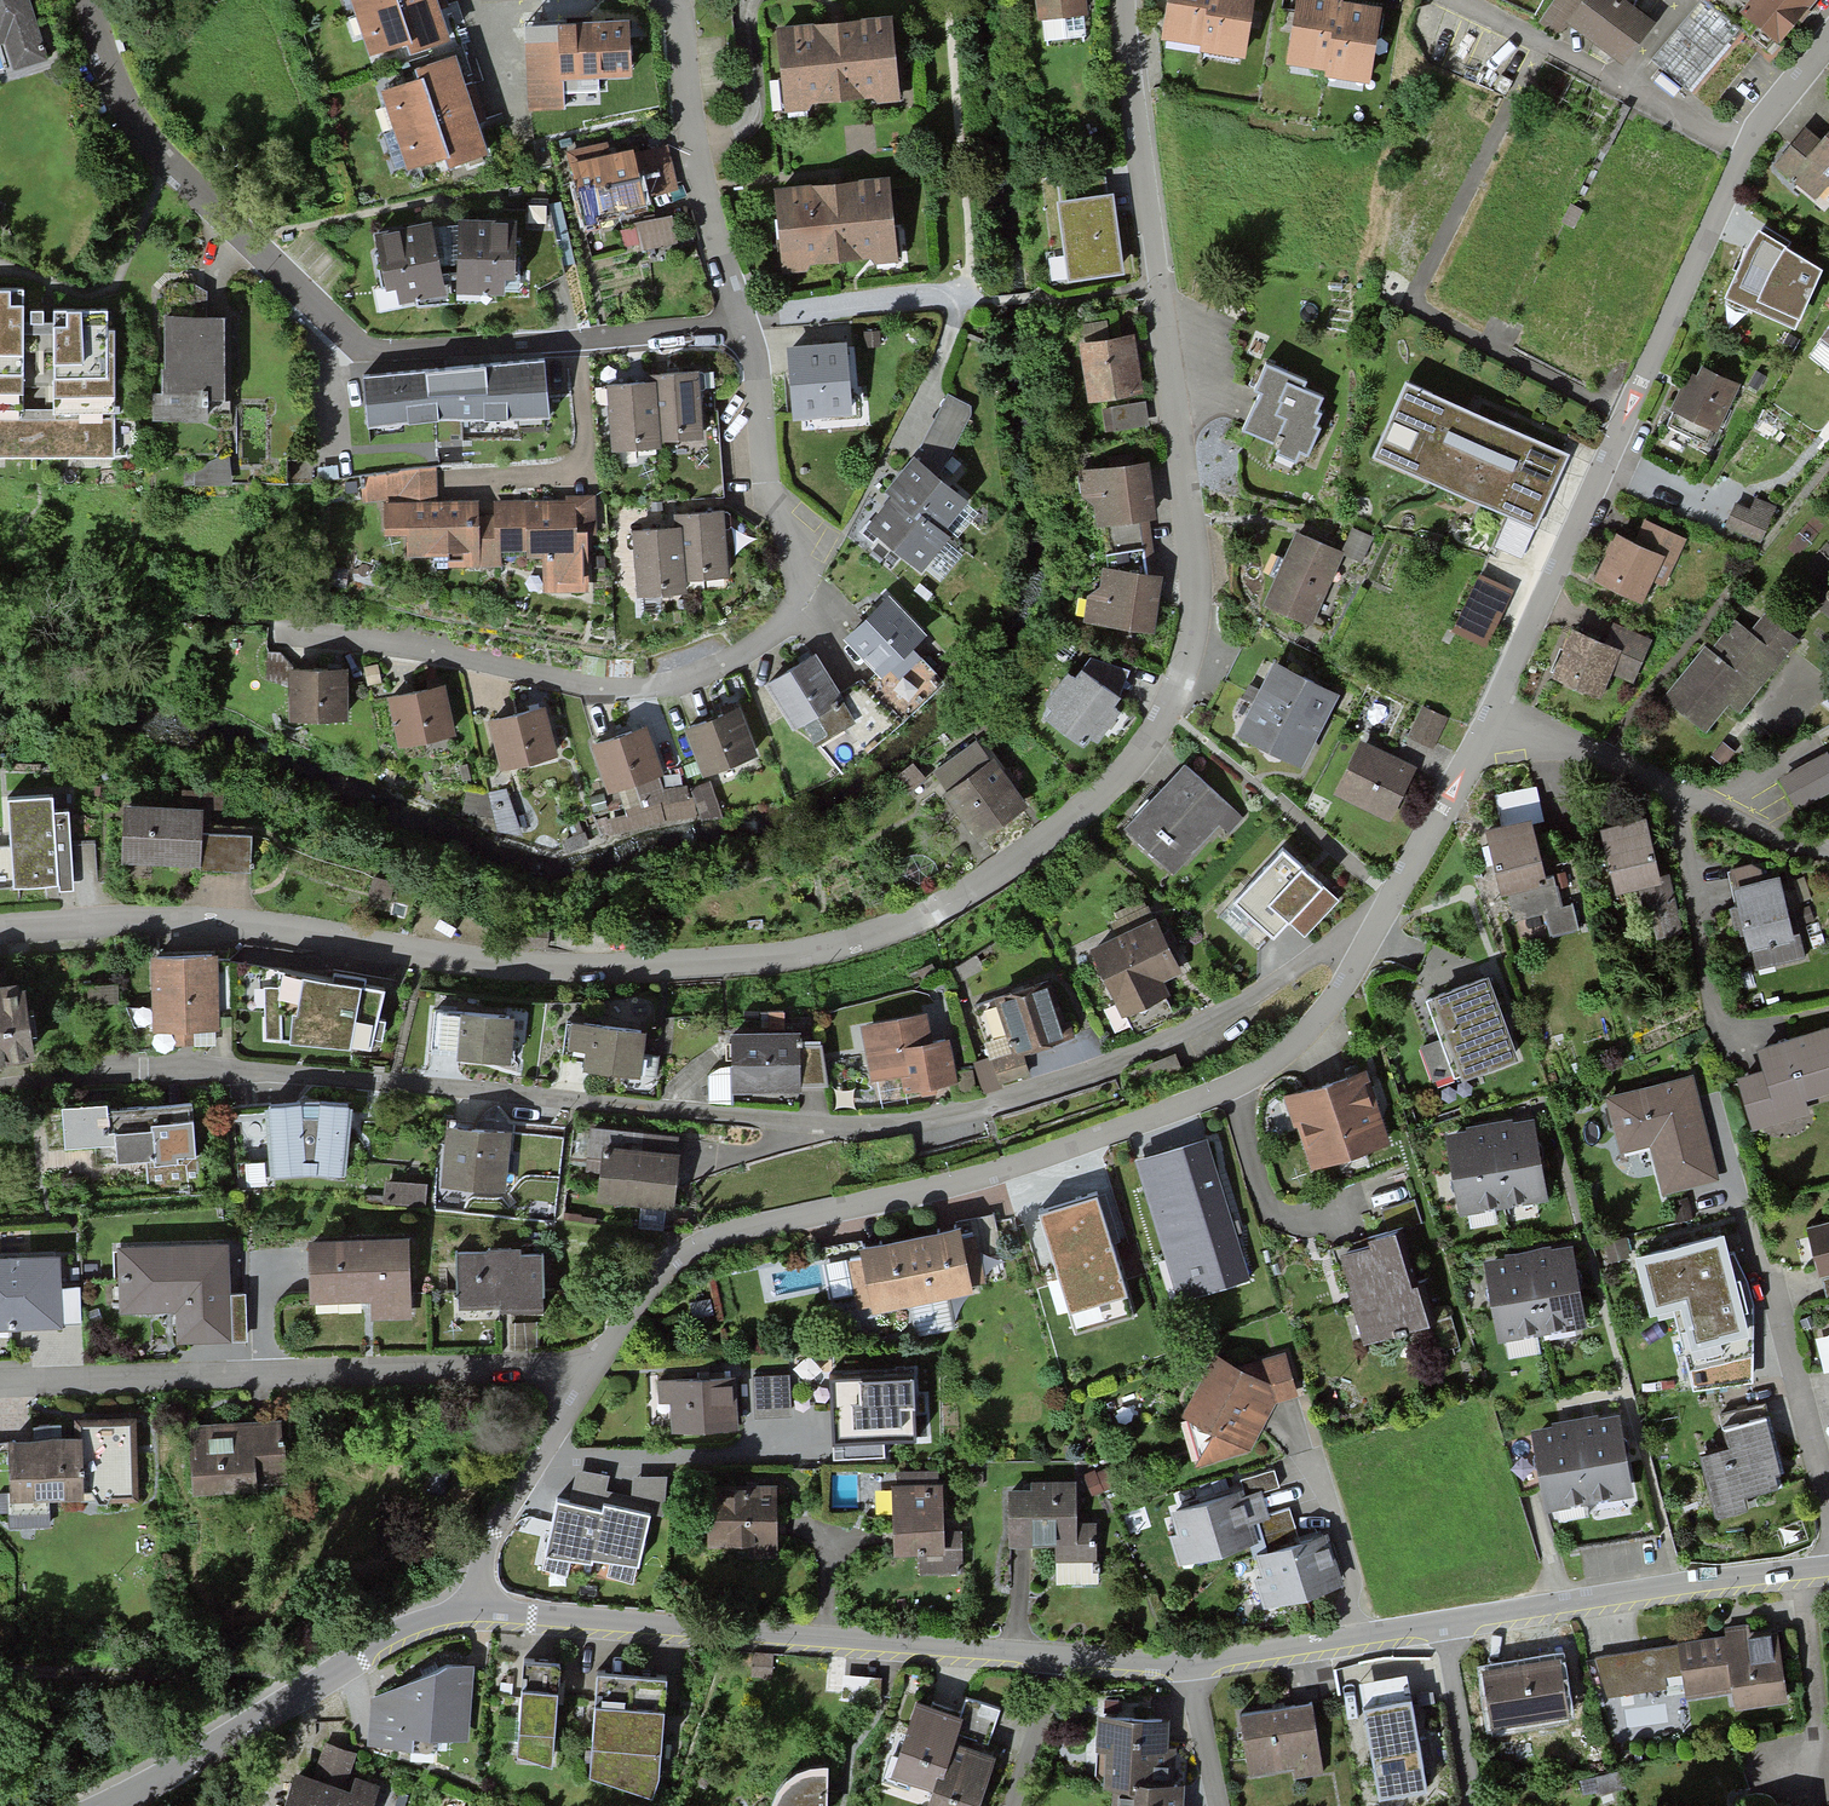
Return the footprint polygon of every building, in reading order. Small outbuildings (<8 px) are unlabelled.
[(46,61),(28,0),(0,0),(0,47),(5,45),(12,71),(46,61)] [(448,46),(438,13),(433,0),(345,0),(366,66),(406,53),(408,59),(448,46)] [(1089,13),(1087,0),(1038,0),(1040,19),(1089,13)] [(1211,0),(1169,0),(1162,39),(1202,46),(1211,0)] [(1243,62),(1254,0),(1211,0),(1202,46),(1201,54),(1243,62)] [(1338,5),(1339,0),(1298,0),(1286,56),(1325,64),(1338,5)] [(1537,28),(1556,36),(1559,30),(1613,67),(1633,42),(1648,24),(1616,0),(1552,0),(1537,28)] [(1742,33),(1705,0),(1703,0),(1653,56),(1691,90),(1742,33)] [(1807,0),(1746,0),(1732,19),(1770,48),(1807,0)] [(1323,77),(1364,86),(1379,13),(1353,8),(1338,5),(1325,64),(1323,77)] [(788,109),(899,96),(890,17),(837,23),(779,29),(788,109)] [(566,85),(629,84),(629,31),(528,32),(529,113),(566,112),(566,85)] [(448,173),(488,159),(478,127),(463,81),(456,62),(412,76),(415,86),(379,98),(406,180),(446,167),(448,173)] [(1824,139),(1806,125),(1774,164),(1817,199),(1828,184),(1828,185),(1828,133),(1824,139)] [(579,217),(640,202),(627,149),(593,157),(567,163),(579,217)] [(784,273),(895,261),(886,182),(835,187),(774,194),(784,273)] [(1066,277),(1122,269),(1110,191),(1054,200),(1066,277)] [(648,250),(682,242),(676,214),(642,222),(648,250)] [(435,223),(443,279),(452,278),(458,278),(458,222),(435,223)] [(458,295),(512,296),(513,222),(458,222),(458,278),(458,295)] [(390,304),(446,295),(443,279),(435,223),(379,232),(390,304)] [(1795,326),(1823,266),(1760,231),(1741,260),(1728,294),(1795,326)] [(108,454),(106,309),(17,310),(16,290),(0,290),(0,455),(108,454)] [(160,415),(226,414),(225,316),(200,317),(159,317),(160,415)] [(1818,333),(1828,342),(1828,320),(1818,333)] [(1089,402),(1143,394),(1135,336),(1081,344),(1089,402)] [(795,414),(854,410),(849,344),(819,346),(790,348),(795,414)] [(488,423),(547,419),(543,360),(441,368),(376,372),(381,443),(489,435),(488,423)] [(656,438),(703,434),(697,365),(650,369),(651,381),(656,438)] [(1312,426),(1323,400),(1303,391),(1306,384),(1263,367),(1252,394),(1259,397),(1244,433),(1280,448),(1275,460),(1297,469),(1303,454),(1313,458),(1324,430),(1312,426)] [(1721,432),(1741,389),(1696,369),(1689,385),(1676,411),(1721,432)] [(1563,444),(1403,373),(1367,454),(1527,524),(1563,444)] [(651,381),(606,385),(612,452),(657,447),(656,438),(651,381)] [(947,395),(913,458),(939,479),(971,415),(971,406),(947,395)] [(1147,402),(1103,409),(1106,432),(1150,425),(1147,402)] [(865,528),(923,572),(950,537),(944,532),(968,501),(939,479),(913,458),(899,477),(887,493),(890,495),(885,502),(865,528)] [(1149,519),(1157,518),(1149,463),(1080,471),(1082,496),(1094,505),(1096,526),(1105,525),(1149,519)] [(541,597),(584,597),(583,535),(594,535),(593,505),(567,505),(456,507),(406,507),(407,565),(448,564),(448,574),(500,573),(500,560),(541,560),(541,597)] [(682,582),(729,578),(723,509),(676,513),(677,528),(682,582)] [(1149,519),(1105,525),(1108,568),(1156,577),(1149,519)] [(1649,581),(1661,586),(1682,537),(1640,519),(1630,541),(1624,538),(1613,534),(1592,584),(1639,604),(1649,581)] [(677,528),(631,532),(637,599),(683,595),(682,582),(677,528)] [(1331,582),(1343,555),(1298,536),(1266,610),(1310,629),(1331,582)] [(1084,624),(1152,635),(1163,578),(1156,577),(1108,568),(1104,568),(1101,588),(1088,598),(1084,624)] [(1452,626),(1482,638),(1505,584),(1475,571),(1452,626)] [(912,650),(927,636),(892,598),(879,609),(846,639),(880,678),(891,669),(899,679),(921,659),(912,650)] [(1732,705),(1744,714),(1800,641),(1765,614),(1751,633),(1735,620),(1670,704),(1710,735),(1732,705)] [(1611,673),(1632,682),(1650,642),(1609,625),(1602,642),(1582,634),(1570,629),(1549,678),(1600,699),(1611,673)] [(816,746),(855,723),(842,702),(846,700),(816,653),(801,663),(763,685),(792,734),(804,726),(816,746)] [(1091,658),(1082,670),(1120,698),(1129,673),(1091,658)] [(1243,731),(1298,759),(1321,713),(1334,688),(1279,660),(1243,731)] [(1045,722),(1082,748),(1089,739),(1096,744),(1120,712),(1114,707),(1120,698),(1082,670),(1075,679),(1069,675),(1047,704),(1054,710),(1045,722)] [(289,718),(347,718),(347,672),(335,672),(289,672),(289,718)] [(395,743),(454,733),(445,686),(432,688),(387,697),(395,743)] [(1406,734),(1429,746),(1444,716),(1422,704),(1406,734)] [(500,771),(557,755),(544,708),(534,711),(487,723),(500,771)] [(704,778),(757,756),(738,710),(728,714),(685,732),(704,778)] [(609,791),(661,774),(647,731),(636,734),(595,748),(609,791)] [(1335,787),(1389,816),(1417,765),(1363,736),(1335,787)] [(980,843),(1029,807),(995,761),(991,764),(975,743),(936,772),(951,792),(945,796),(980,843)] [(1828,795),(1828,756),(1781,782),(1797,813),(1828,795)] [(1167,870),(1227,805),(1179,761),(1120,826),(1167,870)] [(915,764),(899,776),(910,790),(926,779),(915,764)] [(1505,820),(1546,812),(1540,785),(1500,793),(1505,820)] [(499,828),(519,826),(515,787),(496,789),(499,828)] [(71,884),(71,872),(70,813),(52,813),(52,799),(10,799),(10,842),(0,842),(0,884),(71,884)] [(202,835),(202,813),(126,812),(126,867),(201,868),(202,835)] [(1618,900),(1663,889),(1651,843),(1645,819),(1600,831),(1618,900)] [(1549,933),(1576,927),(1570,902),(1559,904),(1553,876),(1542,879),(1530,822),(1485,832),(1500,896),(1507,894),(1512,918),(1544,911),(1549,933)] [(201,868),(252,869),(253,836),(202,835),(201,868)] [(1301,931),(1336,896),(1281,842),(1232,892),(1271,930),(1285,915),(1301,931)] [(1761,969),(1807,958),(1802,934),(1793,936),(1780,880),(1764,884),(1760,867),(1729,874),(1738,917),(1748,958),(1758,956),(1761,969)] [(1161,982),(1181,973),(1166,940),(1158,923),(1092,954),(1114,1001),(1119,998),(1128,1018),(1169,999),(1161,982)] [(184,1037),(217,1037),(216,961),(154,961),(154,1038),(184,1037)] [(372,1022),(380,990),(358,985),(285,972),(283,1041),(365,1049),(372,1022)] [(1457,1074),(1512,1053),(1503,1028),(1483,975),(1424,997),(1436,1031),(1417,1039),(1430,1072),(1452,1063),(1457,1074)] [(1062,1038),(1069,1035),(1049,979),(975,1006),(995,1062),(1062,1038)] [(32,1058),(24,992),(0,995),(0,1062),(32,1058)] [(907,1096),(964,1086),(955,1037),(934,1041),(929,1014),(858,1027),(869,1090),(905,1084),(907,1096)] [(435,1060),(509,1067),(512,1028),(438,1021),(435,1060)] [(582,1070),(636,1070),(636,1022),(565,1022),(564,1054),(582,1054),(582,1070)] [(1828,1088),(1828,1027),(1781,1043),(1760,1050),(1766,1067),(1736,1077),(1748,1115),(1828,1088)] [(729,1097),(800,1098),(801,1042),(730,1040),(729,1097)] [(811,1044),(811,1087),(827,1087),(827,1044),(811,1044)] [(1309,1168),(1388,1141),(1363,1068),(1284,1095),(1309,1168)] [(1660,1194),(1716,1181),(1698,1102),(1692,1078),(1603,1098),(1617,1158),(1650,1151),(1660,1194)] [(241,1185),(347,1183),(354,1109),(345,1107),(323,1102),(302,1102),(269,1105),(268,1118),(235,1123),(241,1185)] [(44,1164),(194,1159),(193,1112),(152,1113),(43,1116),(44,1164)] [(1460,1217),(1547,1202),(1534,1124),(1503,1129),(1479,1133),(1447,1139),(1460,1217)] [(502,1155),(505,1130),(450,1125),(445,1183),(500,1188),(502,1155)] [(590,1198),(666,1206),(674,1136),(586,1126),(582,1164),(593,1166),(590,1198)] [(1176,1297),(1246,1278),(1207,1138),(1136,1158),(1176,1297)] [(386,1213),(424,1214),(425,1193),(386,1192),(386,1213)] [(1097,1193),(1040,1210),(1070,1312),(1127,1295),(1097,1193)] [(963,1225),(971,1271),(990,1268),(982,1222),(963,1225)] [(1809,1230),(1821,1276),(1828,1274),(1828,1225),(1809,1230)] [(1694,1349),(1750,1335),(1736,1284),(1730,1262),(1722,1232),(1634,1256),(1650,1315),(1683,1306),(1694,1349)] [(873,1314),(971,1293),(959,1233),(948,1235),(873,1249),(860,1252),(861,1260),(849,1262),(859,1310),(872,1307),(873,1314)] [(1365,1347),(1429,1327),(1417,1288),(1412,1288),(1396,1234),(1367,1242),(1369,1249),(1338,1258),(1349,1294),(1365,1347)] [(373,1315),(409,1314),(406,1242),(308,1245),(310,1303),(366,1301),(373,1300),(373,1315)] [(178,1340),(234,1337),(230,1249),(117,1254),(119,1313),(165,1311),(177,1310),(178,1340)] [(1499,1344),(1586,1328),(1572,1251),(1542,1256),(1518,1260),(1485,1266),(1499,1344)] [(494,1309),(542,1309),(542,1254),(457,1255),(457,1309),(494,1309)] [(61,1324),(57,1260),(0,1264),(0,1328),(22,1326),(61,1324)] [(1439,1347),(1462,1342),(1454,1309),(1430,1314),(1439,1347)] [(1182,1417),(1252,1452),(1279,1403),(1298,1399),(1288,1357),(1235,1371),(1218,1362),(1182,1417)] [(917,1442),(914,1368),(829,1372),(833,1462),(885,1460),(884,1443),(917,1442)] [(789,1377),(754,1378),(756,1417),(790,1416),(789,1377)] [(669,1436),(741,1434),(738,1378),(707,1379),(657,1381),(658,1406),(668,1405),(669,1436)] [(1547,1510),(1634,1495),(1620,1417),(1588,1423),(1564,1427),(1534,1433),(1547,1510)] [(13,1504),(139,1496),(135,1422),(77,1425),(78,1441),(52,1443),(10,1445),(13,1504)] [(1745,1493),(1783,1482),(1778,1464),(1766,1422),(1725,1434),(1730,1450),(1702,1458),(1720,1520),(1750,1512),(1745,1493)] [(196,1500),(260,1494),(259,1480),(288,1478),(283,1423),(231,1428),(189,1432),(196,1500)] [(611,1478),(577,1471),(570,1503),(603,1510),(605,1503),(651,1514),(664,1516),(666,1477),(633,1479),(632,1496),(608,1491),(611,1478)] [(1056,1581),(1100,1581),(1099,1524),(1078,1524),(1078,1483),(1010,1484),(1011,1548),(1056,1547),(1056,1581)] [(706,1551),(779,1551),(779,1484),(706,1485),(706,1551)] [(919,1576),(965,1575),(964,1532),(946,1532),(945,1487),(892,1489),(893,1560),(919,1559),(919,1576)] [(1250,1507),(1246,1491),(1167,1514),(1184,1574),(1248,1555),(1263,1551),(1254,1520),(1250,1507)] [(638,1564),(641,1565),(651,1514),(605,1503),(603,1510),(570,1503),(559,1501),(545,1566),(568,1573),(572,1557),(592,1562),(594,1557),(614,1561),(610,1573),(634,1580),(638,1564)] [(1263,1551),(1298,1540),(1289,1510),(1254,1520),(1263,1551)] [(1264,1610),(1337,1588),(1325,1549),(1321,1534),(1298,1540),(1263,1551),(1248,1555),(1264,1610)] [(1735,1710),(1789,1702),(1777,1629),(1749,1633),(1748,1626),(1727,1630),(1728,1638),(1593,1660),(1606,1701),(1665,1691),(1666,1699),(1684,1696),(1685,1702),(1733,1695),(1735,1710)] [(556,1654),(521,1651),(513,1761),(537,1763),(537,1768),(548,1769),(556,1654)] [(1493,1735),(1570,1723),(1559,1656),(1482,1668),(1493,1735)] [(412,1731),(463,1735),(467,1662),(433,1658),(368,1693),(365,1739),(410,1742),(412,1731)] [(664,1670),(594,1665),(586,1770),(648,1788),(654,1767),(664,1670)] [(884,1697),(885,1674),(847,1673),(846,1695),(884,1697)] [(967,1699),(960,1718),(963,1720),(958,1735),(988,1745),(1000,1710),(967,1699)] [(1287,1771),(1321,1766),(1311,1700),(1239,1712),(1248,1769),(1286,1763),(1287,1771)] [(1401,1703),(1366,1709),(1381,1797),(1428,1789),(1413,1701),(1401,1703)] [(933,1793),(929,1805),(983,1805),(999,1757),(956,1743),(958,1735),(963,1720),(960,1718),(916,1704),(891,1779),(933,1793)] [(1160,1778),(1160,1710),(1093,1710),(1093,1778),(1114,1778),(1160,1778)] [(340,1775),(349,1744),(323,1736),(314,1768),(340,1775)] [(377,1776),(353,1768),(348,1783),(293,1764),(278,1805),(366,1805),(377,1776)] [(828,1770),(817,1769),(801,1772),(781,1788),(772,1804),(772,1805),(827,1805),(828,1770)] [(1181,1778),(1160,1778),(1114,1778),(1114,1805),(1181,1805),(1181,1778)]
